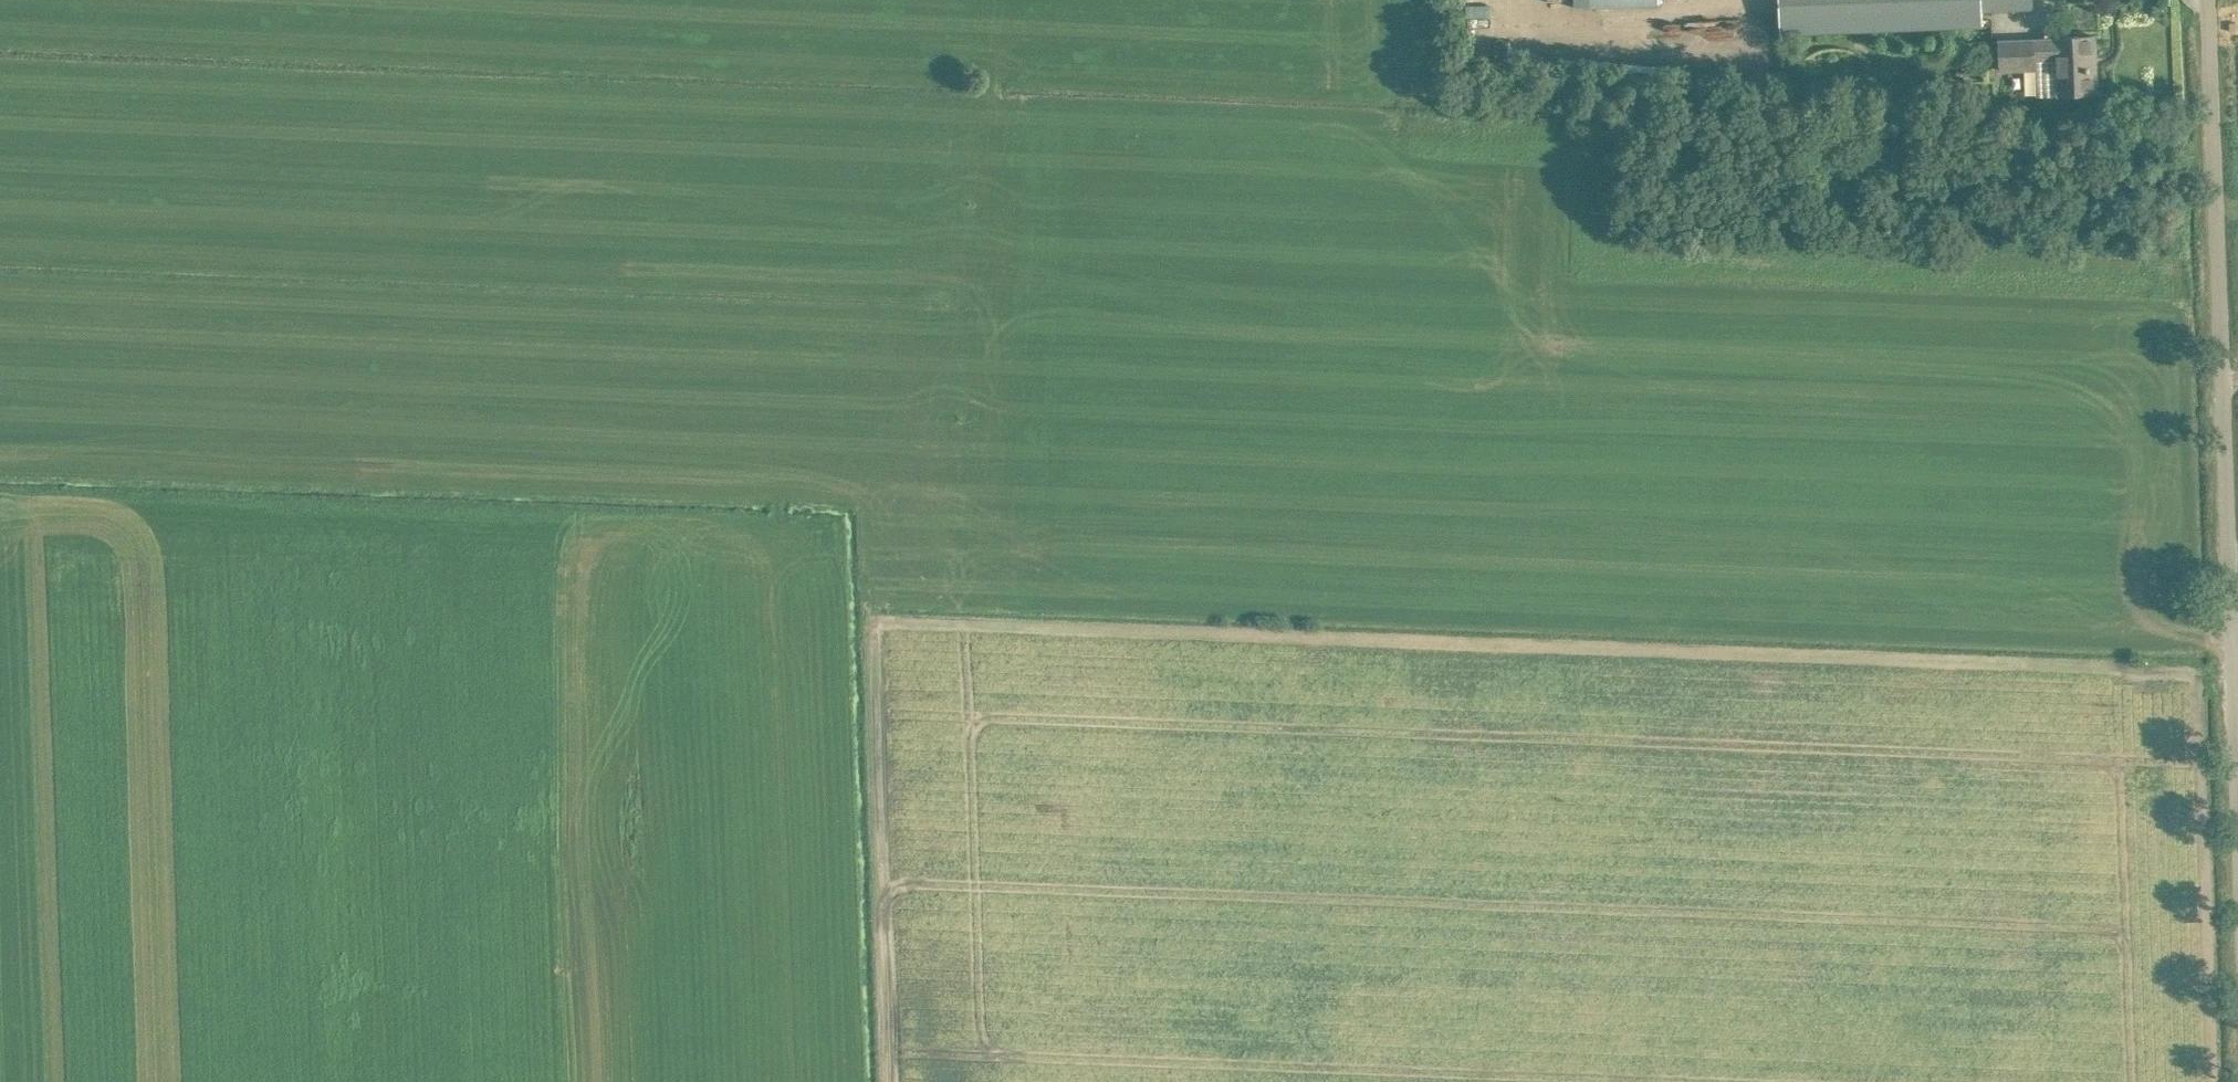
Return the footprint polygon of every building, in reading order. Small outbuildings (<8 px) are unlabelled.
[(1781,34),(1983,26),(1983,11),(2032,9),(2032,0),(1780,0),(1781,34)] [(2095,36),(2073,37),(2054,38),(2054,40),(1998,42),(1999,71),(2032,70),(2033,94),(2097,92),(2095,36)]
